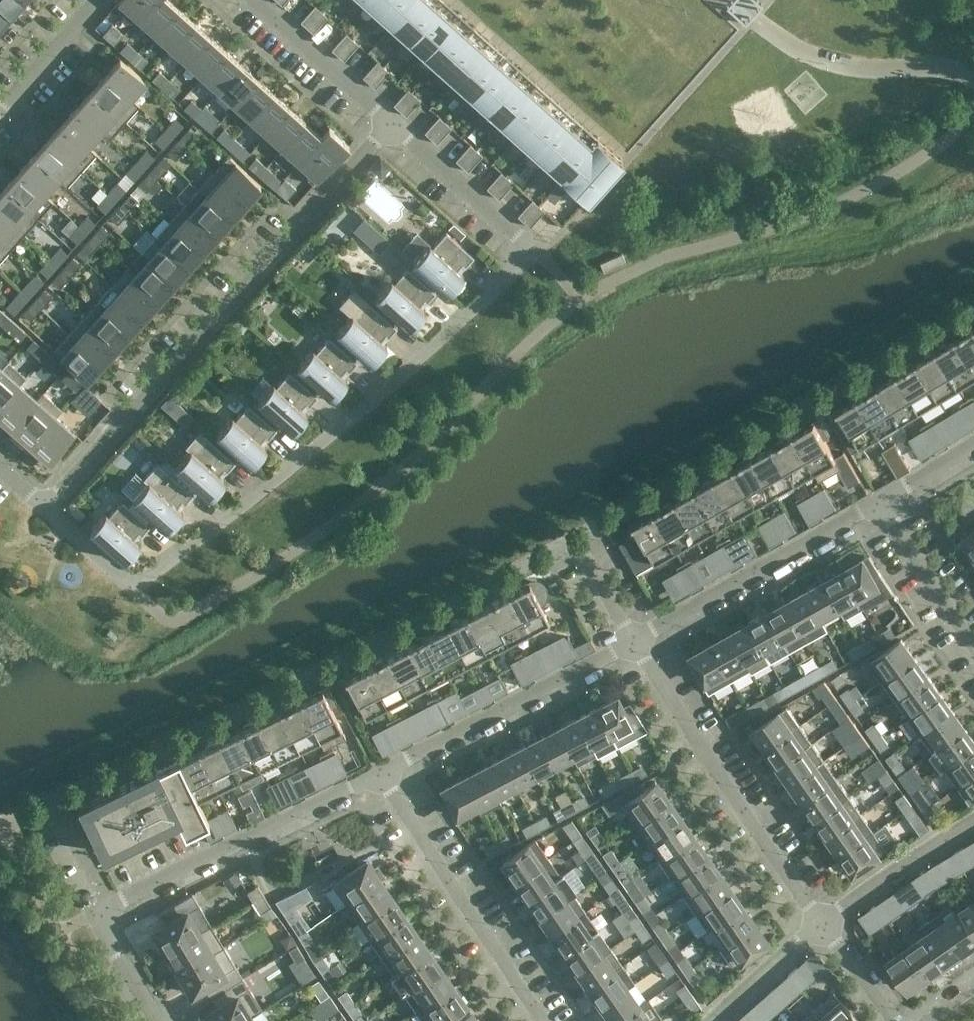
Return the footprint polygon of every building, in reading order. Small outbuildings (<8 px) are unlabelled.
[(9,15),(23,0),(0,0),(0,7),(9,15)] [(115,5),(134,23),(139,18),(155,0),(119,0),(115,5)] [(139,18),(155,32),(178,7),(170,0),(155,0),(139,18)] [(377,9),(385,0),(368,0),(377,9)] [(377,9),(393,23),(413,0),(385,0),(377,9)] [(430,0),(413,0),(393,23),(408,36),(436,5),(430,0)] [(300,20),(306,26),(321,10),(315,5),(300,20)] [(452,19),(436,5),(408,36),(424,50),(452,19)] [(0,7),(0,26),(9,15),(0,7)] [(178,7),(155,32),(171,46),(193,21),(178,7)] [(321,10),(306,26),(313,32),(327,16),(321,10)] [(467,33),(452,19),(424,50),(439,64),(467,33)] [(193,21),(171,46),(187,60),(209,35),(193,21)] [(124,33),(112,23),(102,34),(114,44),(124,33)] [(331,48),(337,54),(352,38),(346,32),(331,48)] [(483,47),(467,33),(439,64),(455,78),(483,47)] [(209,35),(187,60),(203,75),(225,50),(209,35)] [(352,38),(337,54),(344,59),(358,43),(352,38)] [(129,44),(122,51),(130,59),(138,52),(129,44)] [(498,61),(483,47),(455,78),(471,92),(498,61)] [(225,50),(203,75),(219,89),(241,64),(225,50)] [(145,58),(138,52),(130,59),(138,66),(145,58)] [(145,80),(120,58),(105,75),(139,105),(139,104),(130,97),(145,80)] [(362,76),(368,81),(383,65),(377,60),(362,76)] [(514,75),(498,61),(471,92),(486,106),(514,75)] [(241,64),(219,89),(235,103),(257,78),(241,64)] [(383,65),(368,81),(375,87),(389,71),(383,65)] [(162,88),(169,80),(161,72),(154,80),(162,88)] [(139,105),(105,75),(90,91),(124,121),(139,105)] [(529,89),(514,75),(486,106),(502,120),(529,89)] [(257,78),(235,103),(250,117),(273,92),(257,78)] [(177,87),(169,80),(162,88),(170,95),(177,87)] [(393,104),(399,109),(414,93),(408,88),(393,104)] [(545,102),(529,89),(502,120),(517,134),(545,102)] [(124,121),(90,91),(76,107),(110,137),(124,121)] [(273,92),(250,117),(266,131),(289,106),(273,92)] [(414,93),(399,109),(406,115),(420,99),(414,93)] [(193,101),(186,109),(194,116),(201,108),(193,101)] [(545,102),(517,134),(533,147),(560,116),(545,102)] [(289,106),(266,131),(282,146),(305,121),(289,106)] [(110,137),(76,107),(62,123),(95,153),(96,153),(87,145),(101,130),(109,138),(110,137)] [(209,116),(201,108),(194,116),(202,124),(209,116)] [(424,131),(430,137),(445,121),(438,115),(424,131)] [(560,116),(533,147),(548,161),(576,130),(560,116)] [(173,136),(181,126),(173,119),(165,129),(173,136)] [(305,121),(282,146),(298,160),(321,135),(305,121)] [(445,121),(430,137),(437,143),(451,127),(445,121)] [(95,153),(62,123),(47,139),(81,169),(95,153)] [(329,126),(321,135),(298,160),(293,165),(313,183),(348,144),(329,126)] [(164,145),(173,136),(165,129),(157,138),(164,145)] [(185,147),(194,137),(186,130),(177,140),(185,147)] [(233,137),(225,130),(218,138),(226,145),(233,137)] [(576,130),(548,161),(564,175),(591,144),(576,130)] [(242,145),(233,137),(226,145),(235,152),(242,145)] [(81,169),(47,139),(33,155),(67,186),(81,169)] [(176,157),(185,147),(177,140),(168,150),(176,157)] [(470,143),(455,159),(461,165),(476,149),(470,143)] [(616,166),(591,144),(564,175),(565,176),(567,174),(590,194),(616,166)] [(476,149),(461,165),(468,170),(482,155),(476,149)] [(144,168),(152,159),(145,152),(136,161),(144,168)] [(67,186),(33,155),(18,171),(43,194),(57,178),(66,186),(67,186)] [(260,184),(228,155),(213,172),(245,201),(260,184)] [(265,165),(257,159),(250,167),(258,173),(265,165)] [(136,177),(144,168),(136,161),(128,170),(136,177)] [(165,170),(157,162),(148,172),(157,179),(165,170)] [(274,173),(265,165),(258,173),(267,181),(274,173)] [(43,194),(18,171),(4,187),(38,218),(52,202),(43,194)] [(501,171),(486,187),(492,192),(507,176),(501,171)] [(148,189),(157,179),(148,172),(140,182),(148,189)] [(245,201),(213,172),(198,188),(231,217),(245,201)] [(507,176),(492,192),(499,198),(513,182),(507,176)] [(296,188),(284,178),(275,188),(286,199),(296,188)] [(115,200),(123,190),(116,183),(107,193),(115,200)] [(4,187),(0,192),(0,213),(23,234),(38,218),(4,187)] [(185,203),(184,204),(216,233),(231,217),(198,188),(205,195),(192,209),(185,203)] [(107,209),(115,200),(107,193),(99,202),(107,209)] [(127,211),(136,201),(128,194),(119,204),(127,211)] [(532,199),(517,215),(523,220),(538,204),(532,199)] [(430,209),(422,202),(416,210),(424,216),(430,209)] [(119,221),(127,211),(119,204),(111,214),(119,221)] [(216,233),(184,204),(170,220),(202,249),(216,233)] [(538,204),(523,220),(530,226),(544,210),(538,204)] [(0,213),(0,242),(9,250),(23,234),(0,213)] [(95,222),(88,215),(79,225),(86,232),(95,222)] [(365,216),(354,228),(380,251),(391,240),(365,216)] [(202,249),(170,220),(155,236),(187,265),(202,249)] [(453,222),(448,228),(460,239),(466,233),(453,222)] [(79,241),(86,232),(79,225),(71,234),(79,241)] [(99,244),(108,234),(100,227),(91,236),(99,244)] [(465,266),(474,256),(446,231),(432,247),(429,244),(430,243),(417,231),(401,249),(415,263),(439,284),(448,292),(449,290),(455,290),(460,287),(462,282),(462,276),(463,275),(457,269),(462,264),(465,266)] [(90,254),(99,244),(91,236),(82,246),(90,254)] [(162,243),(148,259),(173,281),(187,265),(155,236),(155,237),(162,243)] [(0,242),(0,260),(9,250),(0,242)] [(58,248),(50,257),(57,264),(66,255),(58,248)] [(141,252),(126,268),(159,297),(173,281),(148,259),(141,252)] [(599,262),(603,271),(625,262),(626,261),(622,253),(622,252),(599,262)] [(49,273),(57,264),(50,257),(42,267),(49,273)] [(70,276),(79,266),(71,259),(62,268),(70,276)] [(427,302),(436,292),(433,290),(439,284),(415,263),(410,269),(408,267),(394,282),(391,279),(375,296),(409,328),(411,326),(416,326),(421,323),(424,318),(424,312),(425,310),(419,305),(424,300),(427,302)] [(70,276),(62,268),(53,278),(61,285),(70,276)] [(159,297),(126,268),(112,284),(144,313),(159,297)] [(28,296),(37,287),(29,280),(21,290),(28,296)] [(112,284),(98,300),(130,329),(144,313),(112,284)] [(20,306),(28,296),(21,290),(13,299),(20,306)] [(41,308),(50,298),(42,291),(33,300),(41,308)] [(32,318),(41,308),(33,300),(24,310),(32,318)] [(130,329),(98,300),(83,316),(115,345),(130,329)] [(352,314),(336,332),(371,363),(373,361),(378,361),(383,358),(385,352),(385,347),(386,345),(380,340),(385,335),(388,337),(397,327),(369,302),(355,317),(352,314)] [(0,309),(0,324),(4,328),(12,320),(0,309)] [(115,345),(83,316),(69,333),(101,361),(115,345)] [(25,331),(12,320),(4,328),(17,340),(25,331)] [(956,338),(973,367),(973,328),(956,338)] [(101,361),(69,333),(54,349),(86,378),(101,361)] [(297,366),(331,397),(333,395),(338,395),(343,392),(346,387),(345,381),(347,380),(341,374),(346,369),(349,371),(357,361),(329,336),(316,352),(312,349),(297,366)] [(956,338),(937,350),(959,387),(973,378),(973,367),(956,338)] [(40,360),(47,352),(33,339),(25,347),(40,360)] [(959,387),(937,350),(917,362),(940,399),(959,387)] [(60,363),(47,352),(40,360),(53,371),(60,363)] [(0,368),(0,404),(19,383),(25,376),(7,360),(1,367),(0,368)] [(940,399),(917,362),(898,374),(920,411),(940,399)] [(257,400),(292,431),(293,429),(299,429),(303,426),(306,421),(306,416),(307,414),(301,409),(306,403),(308,406),(318,396),(290,371),(276,386),(272,383),(257,400)] [(76,392),(83,384),(70,372),(63,380),(76,392)] [(920,411),(898,374),(878,386),(901,422),(920,411)] [(0,404),(0,426),(7,433),(43,392),(42,392),(36,399),(19,383),(0,404)] [(97,396),(83,384),(76,392),(90,404),(97,396)] [(901,422),(878,386),(860,397),(859,396),(859,397),(881,434),(901,422)] [(61,408),(43,392),(7,433),(19,443),(20,441),(26,447),(61,408)] [(161,404),(188,423),(196,411),(169,392),(161,404)] [(960,403),(966,414),(973,409),(973,397),(973,396),(960,403)] [(881,434),(859,397),(833,412),(843,429),(840,431),(852,452),(881,434)] [(216,433),(250,464),(252,463),(258,462),(262,459),(265,454),(265,449),(266,447),(260,442),(265,436),(267,439),(277,428),(249,404),(235,419),(231,416),(216,433)] [(61,408),(26,447),(33,453),(31,454),(43,465),(47,467),(52,468),(56,466),(59,462),(60,458),(59,454),(57,450),(73,432),(55,416),(62,409),(61,408)] [(820,419),(795,433),(816,471),(821,480),(838,470),(846,485),(857,479),(843,452),(835,457),(824,439),(830,436),(820,419)] [(934,419),(921,427),(927,437),(940,429),(934,419)] [(196,485),(209,497),(211,495),(216,495),(221,492),(224,487),(223,482),(225,480),(219,474),(224,469),(226,472),(235,461),(200,430),(186,445),(190,449),(175,466),(181,471),(196,485)] [(816,471),(795,433),(794,434),(775,445),(796,482),(816,471)] [(931,442),(937,453),(950,445),(944,435),(931,442)] [(895,443),(882,450),(888,461),(901,453),(895,443)] [(796,482),(775,445),(755,456),(776,494),(796,482)] [(776,494),(755,456),(735,467),(756,505),(776,494)] [(891,466),(898,476),(911,468),(904,458),(891,466)] [(133,498),(167,529),(169,528),(174,527),(179,524),(182,519),(181,514),(182,512),(176,506),(181,501),(184,504),(193,494),(190,491),(196,485),(181,471),(175,478),(158,462),(144,477),(148,481),(133,498)] [(756,505),(735,467),(715,479),(737,516),(756,505)] [(737,516),(715,479),(695,490),(717,527),(737,516)] [(851,503),(865,495),(859,485),(845,492),(851,503)] [(717,527),(695,490),(676,501),(697,538),(717,527)] [(816,502),(810,491),(797,499),(803,509),(816,502)] [(141,535),(150,525),(122,500),(108,515),(105,512),(98,520),(90,529),(124,560),(126,559),(131,558),(136,555),(138,550),(138,545),(139,543),(133,538),(138,532),(141,535)] [(697,538),(676,501),(656,512),(677,550),(697,538)] [(812,525),(825,518),(819,507),(806,515),(812,525)] [(677,550),(656,512),(635,523),(631,527),(629,534),(630,538),(620,544),(637,572),(677,550)] [(776,524),(770,514),(757,521),(763,532),(776,524)] [(766,537),(772,548),(785,540),(779,530),(766,537)] [(964,538),(973,552),(973,531),(964,538)] [(723,554),(736,547),(731,536),(717,544),(723,554)] [(726,560),(732,570),(745,563),(740,552),(726,560)] [(892,591),(870,556),(844,570),(860,599),(864,607),(892,591)] [(684,577),(697,569),(691,559),(678,566),(684,577)] [(844,570),(825,581),(840,607),(846,618),(864,607),(860,599),(844,570)] [(687,582),(692,593),(706,585),(700,575),(687,582)] [(529,582),(508,593),(528,631),(549,620),(540,603),(544,599),(546,593),(544,587),(540,583),(534,581),(529,582)] [(825,581),(806,592),(821,618),(840,607),(825,581)] [(821,618),(806,592),(787,602),(802,628),(808,639),(827,628),(821,618)] [(528,631),(508,593),(507,593),(507,594),(488,604),(508,642),(528,631)] [(787,602),(768,613),(783,639),(789,649),(808,639),(802,628),(787,602)] [(508,642),(488,604),(468,614),(487,652),(508,642)] [(768,613),(750,623),(764,649),(770,660),(789,649),(783,639),(768,613)] [(487,652),(468,614),(447,625),(467,663),(487,652)] [(764,649),(750,623),(731,634),(746,660),(750,668),(751,671),(770,660),(764,649)] [(467,663),(447,625),(427,635),(447,673),(467,663)] [(109,627),(104,632),(111,639),(117,635),(109,627)] [(731,634),(712,644),(727,671),(731,679),(750,668),(746,660),(731,634)] [(447,673),(427,635),(407,646),(427,684),(447,673)] [(871,636),(860,642),(865,651),(876,645),(871,636)] [(595,648),(589,637),(556,654),(562,665),(595,648)] [(901,639),(877,656),(869,662),(882,681),(890,675),(915,657),(901,639)] [(865,651),(860,642),(848,649),(853,658),(865,651)] [(692,655),(707,682),(704,683),(709,691),(731,679),(727,671),(712,644),(692,655)] [(427,684),(407,646),(387,656),(406,694),(427,684)] [(521,652),(508,659),(513,669),(527,662),(521,652)] [(406,694),(387,656),(367,666),(366,666),(386,705),(406,694)] [(834,657),(822,664),(827,672),(838,666),(834,657)] [(915,657),(890,675),(882,681),(895,698),(903,692),(927,675),(915,657)] [(808,683),(827,672),(822,664),(803,674),(808,683)] [(386,705),(366,666),(340,680),(349,697),(354,694),(365,716),(386,705)] [(516,675),(521,686),(535,679),(530,668),(516,675)] [(481,673),(467,680),(473,690),(486,683),(481,673)] [(789,693),(808,683),(803,674),(784,685),(789,693)] [(927,675),(903,692),(895,698),(907,716),(915,710),(940,692),(927,675)] [(789,693),(784,685),(765,695),(770,704),(789,693)] [(848,686),(840,692),(849,704),(857,699),(848,686)] [(327,687),(301,699),(324,747),(345,737),(330,706),(336,704),(327,687)] [(837,699),(829,687),(821,693),(829,704),(837,699)] [(475,696),(481,706),(495,699),(489,689),(475,696)] [(940,692),(915,710),(907,716),(920,733),(928,727),(952,710),(940,692)] [(440,694),(427,700),(432,711),(446,704),(440,694)] [(751,714),(770,704),(765,695),(746,706),(751,714)] [(645,728),(629,702),(621,706),(616,696),(596,707),(610,733),(616,744),(645,728)] [(324,747),(301,699),(300,700),(280,710),(299,749),(319,739),(323,748),(324,747)] [(844,709),(837,699),(829,704),(836,715),(844,709)] [(864,709),(857,699),(849,704),(856,715),(864,709)] [(731,726),(751,714),(746,706),(726,717),(731,726)] [(792,730),(793,729),(800,724),(787,706),(754,729),(767,747),(792,730)] [(596,707),(577,717),(591,744),(596,754),(616,744),(610,733),(596,707)] [(299,749),(280,710),(260,720),(279,759),(299,749)] [(435,717),(440,727),(454,720),(449,710),(435,717)] [(952,710),(928,727),(920,733),(933,751),(965,727),(952,710)] [(400,714),(386,721),(392,732),(405,725),(400,714)] [(591,744),(577,717),(558,727),(572,754),(577,764),(596,754),(591,744)] [(279,759),(260,720),(240,730),(258,769),(279,759)] [(862,734),(853,722),(845,727),(854,740),(862,734)] [(873,722),(865,728),(874,740),(882,734),(873,722)] [(792,730),(767,747),(780,765),(804,748),(812,742),(800,724),(793,729),(792,730)] [(558,727),(539,737),(553,764),(572,754),(558,727)] [(965,727),(933,751),(945,768),(973,747),(973,740),(965,727)] [(258,769),(240,730),(239,730),(240,733),(234,735),(233,733),(219,740),(238,779),(242,788),(263,778),(258,769)] [(394,738),(400,748),(413,741),(408,731),(394,738)] [(869,744),(862,734),(854,740),(861,750),(869,744)] [(895,751),(882,734),(874,740),(886,757),(895,751)] [(539,737),(520,747),(534,774),(553,764),(539,737)] [(238,779),(219,740),(205,747),(206,749),(200,752),(199,750),(217,789),(238,779)] [(520,747),(501,757),(515,784),(534,774),(520,747)] [(945,768),(958,786),(966,780),(973,774),(973,747),(945,768)] [(333,748),(319,755),(325,766),(338,759),(333,748)] [(804,748),(780,765),(792,783),(817,765),(804,748)] [(217,789),(199,750),(178,760),(197,798),(217,789)] [(907,769),(895,751),(886,757),(899,775),(907,769)] [(515,784),(501,757),(482,767),(496,794),(515,784)] [(172,807),(185,833),(186,832),(185,830),(206,820),(207,822),(209,821),(197,798),(178,760),(157,770),(156,767),(155,768),(156,770),(154,771),(155,773),(146,778),(144,774),(82,804),(105,851),(167,820),(162,811),(172,807)] [(817,765),(792,783),(804,800),(829,783),(837,777),(825,760),(817,765)] [(881,760),(873,766),(879,775),(887,769),(881,760)] [(327,772),(333,782),(346,776),(341,765),(327,772)] [(633,780),(646,773),(642,765),(629,771),(633,780)] [(482,767),(463,777),(476,804),(481,813),(500,802),(496,794),(482,767)] [(292,768),(278,775),(284,786),(297,779),(292,768)] [(893,778),(887,769),(879,775),(885,784),(893,778)] [(915,779),(907,769),(899,775),(906,785),(915,779)] [(966,780),(958,786),(971,804),(973,802),(973,774),(966,780)] [(622,775),(611,781),(615,789),(627,783),(622,775)] [(457,814),(476,804),(463,777),(443,788),(457,814)] [(829,783),(804,800),(817,818),(841,801),(850,795),(837,777),(829,783)] [(655,780),(620,804),(633,823),(668,799),(655,780)] [(602,796),(615,789),(611,781),(598,788),(602,796)] [(286,792),(292,802),(305,796),(300,785),(286,792)] [(237,795),(243,806),(256,799),(251,788),(237,795)] [(577,809),(589,803),(584,794),(572,800),(577,809)] [(854,819),(855,818),(862,813),(850,795),(841,801),(817,818),(829,836),(854,819)] [(912,804),(906,795),(898,801),(904,810),(912,804)] [(932,804),(926,795),(917,800),(924,810),(932,804)] [(645,841),(680,816),(668,799),(633,823),(645,841)] [(565,816),(577,809),(572,800),(560,807),(565,816)] [(919,813),(912,804),(904,810),(910,819),(919,813)] [(938,812),(932,804),(924,810),(930,818),(938,812)] [(245,812),(251,822),(264,816),(259,805),(245,812)] [(854,819),(829,836),(841,853),(866,836),(874,831),(862,813),(855,818),(854,819)] [(539,830),(550,823),(546,814),(534,820),(539,830)] [(680,816),(645,841),(658,858),(692,834),(680,816)] [(539,830),(534,820),(521,827),(526,836),(539,830)] [(581,834),(571,820),(563,826),(573,840),(581,834)] [(210,842),(224,836),(218,825),(204,832),(210,842)] [(597,829),(589,835),(597,846),(605,841),(597,829)] [(854,872),(887,849),(874,831),(866,836),(841,853),(854,872)] [(508,834),(496,841),(500,850),(512,843),(508,834)] [(593,852),(581,834),(573,840),(585,857),(593,852)] [(670,876),(705,852),(692,834),(658,858),(670,876)] [(540,862),(548,857),(535,838),(502,861),(515,879),(540,862)] [(500,850),(496,841),(483,847),(488,856),(500,850)] [(973,843),(965,848),(972,859),(973,858),(973,844),(973,843)] [(609,847),(601,853),(610,865),(618,859),(609,847)] [(600,862),(593,852),(585,857),(592,868),(600,862)] [(682,894),(717,870),(705,852),(670,876),(682,894)] [(552,880),(560,875),(548,857),(540,862),(515,879),(528,897),(552,880)] [(631,877),(618,859),(610,865),(622,883),(631,877)] [(353,897),(379,879),(379,878),(384,875),(377,865),(372,869),(366,860),(332,884),(345,903),(353,897)] [(943,861),(934,866),(941,877),(950,872),(943,861)] [(941,877),(934,866),(925,872),(932,882),(941,877)] [(717,870),(682,894),(695,911),(729,887),(717,870)] [(564,898),(572,893),(574,891),(562,873),(560,875),(552,880),(528,897),(540,915),(564,898)] [(618,887),(609,875),(601,881),(610,893),(618,887)] [(643,895),(631,877),(622,883),(635,901),(643,895)] [(379,879),(353,897),(364,914),(356,920),(357,920),(392,896),(379,879)] [(246,891),(260,912),(270,906),(257,884),(246,891)] [(904,886),(895,892),(903,903),(912,897),(904,886)] [(625,898),(618,887),(610,893),(617,903),(625,898)] [(715,923),(742,905),(729,887),(695,911),(707,929),(715,923)] [(903,903),(895,892),(888,898),(895,908),(903,903)] [(163,954),(211,925),(192,893),(167,908),(173,918),(150,932),(163,954)] [(577,916),(584,910),(572,893),(564,898),(540,915),(552,933),(577,916)] [(651,906),(643,895),(635,901),(642,912),(651,906)] [(392,896),(357,920),(369,938),(404,914),(392,896)] [(943,923),(962,951),(970,946),(973,950),(973,929),(962,910),(956,902),(937,915),(943,923)] [(962,910),(973,929),(973,903),(962,910)] [(742,905),(715,923),(727,940),(719,946),(719,947),(754,923),(742,905)] [(589,934),(597,928),(584,910),(577,916),(552,933),(565,951),(589,934)] [(643,924),(634,911),(626,916),(635,929),(643,924)] [(868,929),(876,923),(869,912),(860,918),(868,929)] [(381,956),(416,932),(404,914),(369,938),(381,956)] [(919,927),(925,935),(948,968),(958,962),(954,957),(962,951),(943,923),(937,915),(919,927)] [(658,918),(650,923),(659,936),(667,930),(658,918)] [(306,929),(300,919),(292,924),(297,934),(306,929)] [(754,923),(719,947),(732,965),(767,941),(754,923)] [(650,934),(643,924),(635,929),(642,939),(650,934)] [(211,925),(163,954),(175,974),(224,945),(211,925)] [(602,952),(609,947),(597,928),(589,934),(565,951),(570,958),(565,962),(572,972),(577,969),(602,952)] [(312,939),(306,929),(297,934),(303,944),(312,939)] [(675,941),(667,930),(659,936),(666,947),(675,941)] [(394,974),(428,950),(416,932),(381,956),(394,974)] [(925,935),(907,948),(927,976),(935,971),(938,975),(948,968),(925,935)] [(217,992),(242,977),(236,966),(224,945),(175,974),(187,995),(211,981),(217,992)] [(614,970),(622,964),(609,947),(602,952),(577,969),(589,987),(614,970)] [(667,959),(659,947),(651,952),(659,965),(667,959)] [(889,961),(912,993),(922,986),(919,982),(927,976),(907,948),(889,961)] [(404,993),(441,968),(428,950),(394,974),(390,976),(402,994),(404,993)] [(683,954),(675,959),(684,972),(692,966),(683,954)] [(329,966),(323,956),(314,962),(321,971),(329,966)] [(674,969),(667,959),(659,965),(666,975),(674,969)] [(805,962),(798,968),(806,978),(814,971),(805,962)] [(634,982),(622,964),(614,970),(589,987),(602,1004),(626,987),(634,982)] [(336,975),(329,966),(321,971),(327,981),(336,975)] [(699,977),(692,966),(684,972),(691,983),(699,977)] [(426,1004),(453,985),(441,968),(404,993),(417,1010),(426,1004)] [(217,992),(224,1002),(201,1017),(203,1020),(241,1020),(262,1008),(242,977),(217,992)] [(329,994),(320,981),(311,986),(320,999),(329,994)] [(780,983),(773,990),(782,1000),(789,993),(780,983)] [(426,1004),(438,1020),(440,1020),(465,1003),(453,985),(426,1004)] [(684,1000),(692,995),(686,985),(677,991),(684,1000)] [(602,1004),(613,1020),(616,1020),(639,1005),(626,987),(602,1004)] [(782,1000),(773,990),(765,997),(774,1007),(782,1000)] [(354,1001),(347,992),(339,997),(346,1007),(354,1001)] [(833,992),(816,1006),(829,1020),(858,1020),(833,992)] [(684,1000),(690,1009),(698,1004),(692,995),(684,1000)] [(639,1005),(616,1020),(654,1020),(660,1016),(648,998),(639,1005)] [(360,1011),(354,1001),(346,1007),(352,1016),(360,1011)] [(816,1006),(800,1020),(829,1020),(816,1006)] [(241,1020),(253,1020),(250,1016),(262,1009),(262,1008),(241,1020)] [(470,1010),(453,1020),(478,1020),(470,1010)]
